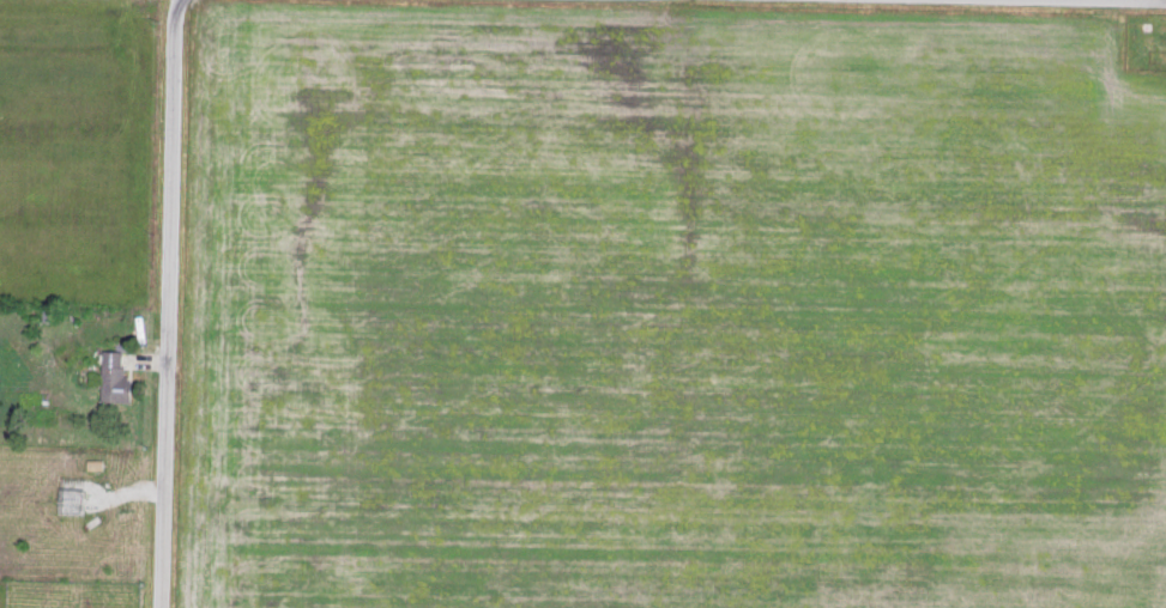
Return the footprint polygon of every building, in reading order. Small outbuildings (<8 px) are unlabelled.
[(106,399),(137,400),(138,377),(127,376),(129,349),(108,348),(106,399)]
